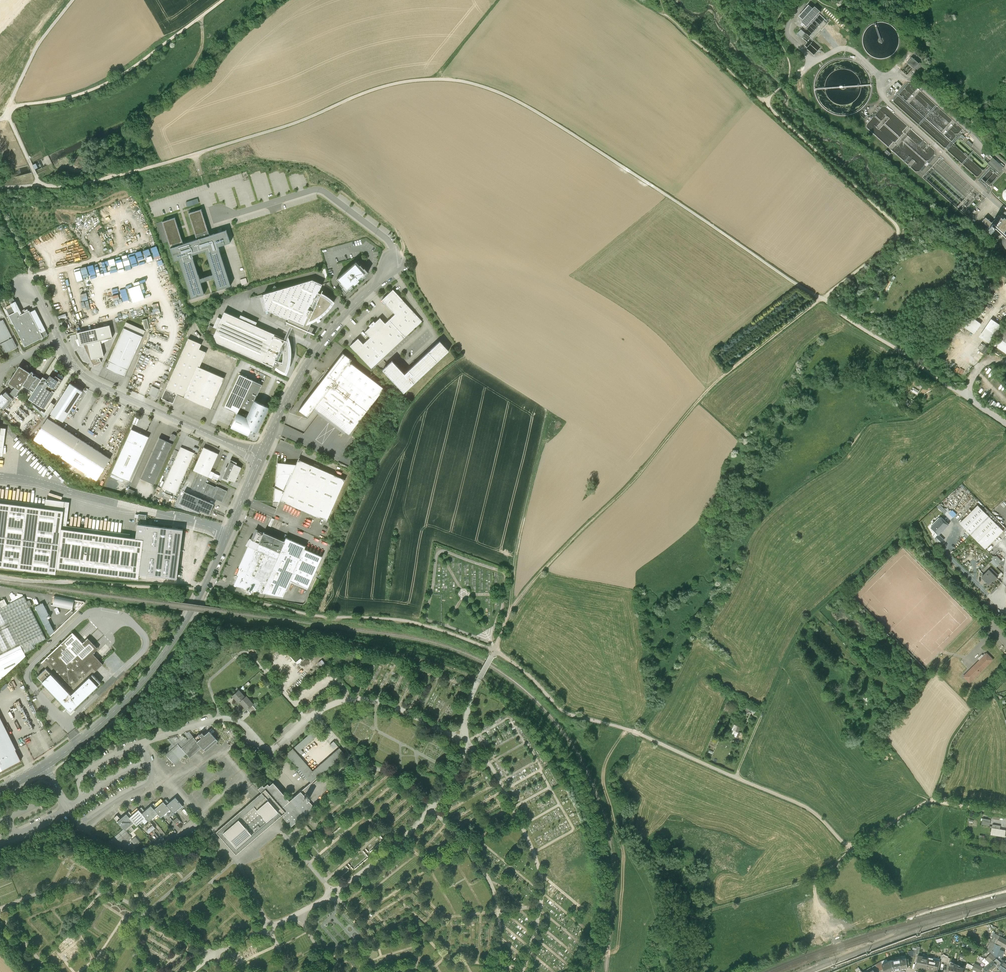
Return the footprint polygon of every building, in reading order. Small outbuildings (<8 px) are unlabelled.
[(809,5),(799,16),(803,20),(801,22),(807,26),(820,11),(817,8),(817,7),(816,6),(813,9),(809,5)] [(805,33),(801,29),(797,34),(801,37),(805,33)] [(833,36),(827,41),(832,46),(837,40),(833,36)] [(912,57),(907,62),(917,71),(923,65),(920,63),(919,63),(912,57)] [(35,169),(41,166),(42,168),(52,163),(50,159),(48,156),(38,160),(39,162),(33,165),(35,169)] [(993,158),(988,163),(999,173),(1004,167),(993,158)] [(175,217),(162,221),(170,248),(174,260),(179,259),(191,298),(204,294),(192,255),(205,251),(218,290),(231,286),(218,247),(230,243),(226,230),(222,231),(221,228),(217,230),(218,233),(209,235),(201,209),(188,213),(197,239),(183,243),(175,217)] [(982,221),(991,229),(990,230),(992,232),(993,231),(1000,237),(1005,231),(1005,218),(1005,217),(1003,219),(999,215),(992,223),(986,217),(982,221)] [(141,250),(134,252),(137,261),(144,259),(141,250)] [(356,261),(336,279),(340,282),(339,283),(342,287),(342,288),(346,292),(349,289),(349,290),(353,287),(352,285),(354,283),(354,284),(359,280),(359,279),(361,277),(362,279),(366,276),(365,275),(368,272),(364,268),(360,265),(359,265),(356,261)] [(264,296),(260,297),(264,311),(268,310),(288,319),(286,324),(306,334),(312,321),(315,319),(318,323),(321,321),(319,317),(322,315),(327,310),(331,306),(333,302),(330,299),(326,296),(321,293),(318,292),(322,284),(312,280),(263,294),(264,296)] [(350,346),(371,368),(422,321),(402,300),(393,289),(382,300),(395,314),(385,323),(380,318),(375,323),(373,321),(369,326),(370,327),(365,332),(370,337),(363,344),(358,338),(350,346)] [(16,302),(5,307),(25,347),(43,338),(41,333),(46,330),(35,310),(30,312),(28,309),(21,312),(16,302)] [(239,318),(224,312),(221,318),(218,317),(213,327),(210,325),(207,331),(214,335),(217,342),(272,367),(273,366),(275,367),(275,368),(275,367),(277,369),(280,371),(286,373),(287,370),(289,364),(290,359),(293,360),(293,353),(290,353),(289,342),(288,338),(287,341),(285,340),(285,339),(255,326),(257,322),(241,315),(239,318)] [(1000,325),(991,319),(980,336),(988,342),(1000,325)] [(0,321),(0,345),(5,354),(17,347),(3,320),(0,321)] [(126,322),(105,368),(125,377),(145,331),(126,322)] [(109,325),(77,333),(80,345),(84,345),(94,365),(101,362),(99,357),(104,356),(100,341),(112,338),(109,325)] [(993,345),(1005,354),(1005,327),(993,345)] [(177,394),(210,409),(224,378),(198,366),(205,351),(199,349),(201,344),(188,338),(174,369),(162,398),(173,403),(177,394)] [(440,341),(404,373),(392,361),(382,369),(404,392),(448,351),(440,341)] [(319,383),(298,410),(307,417),(315,408),(349,434),(384,389),(350,362),(352,360),(343,353),(329,371),(327,369),(318,382),(319,383)] [(31,373),(19,366),(8,383),(16,388),(9,395),(6,392),(3,395),(1,394),(0,396),(0,408),(1,408),(2,408),(4,409),(17,394),(21,389),(22,386),(31,373)] [(31,373),(21,389),(31,395),(41,379),(38,377),(39,376),(35,373),(33,376),(33,375),(33,374),(33,373),(32,371),(31,373)] [(305,391),(309,393),(324,374),(320,371),(305,391)] [(268,407),(255,401),(262,385),(239,374),(224,407),(237,413),(231,426),(249,435),(250,432),(253,433),(254,430),(257,432),(268,407)] [(47,380),(43,377),(41,379),(31,395),(28,399),(44,409),(62,380),(56,376),(54,378),(50,375),(47,380)] [(83,391),(70,383),(51,414),(52,414),(49,419),(53,422),(56,417),(63,422),(83,391)] [(159,389),(152,386),(149,393),(153,395),(156,396),(159,389)] [(49,419),(48,418),(34,440),(46,448),(45,451),(47,453),(51,455),(53,452),(97,480),(110,459),(53,422),(49,419)] [(131,429),(111,474),(129,481),(149,437),(142,434),(141,431),(138,432),(131,429)] [(168,442),(159,437),(141,478),(154,484),(176,436),(175,435),(173,434),(172,434),(168,442)] [(194,453),(181,447),(162,488),(176,494),(194,453)] [(193,470),(198,472),(208,477),(218,454),(204,447),(193,470)] [(295,466),(277,464),(274,499),(280,500),(280,501),(327,521),(345,480),(298,459),(295,466)] [(236,463),(231,461),(223,479),(228,481),(228,479),(230,480),(230,479),(234,481),(240,468),(236,466),(237,465),(235,464),(236,463)] [(205,483),(208,477),(198,472),(191,488),(222,502),(227,491),(216,486),(216,487),(205,483)] [(135,491),(129,489),(126,494),(133,497),(135,491)] [(214,505),(184,491),(179,503),(200,512),(201,511),(209,515),(210,512),(212,511),(212,510),(213,509),(212,507),(214,505)] [(55,574),(56,569),(138,579),(139,574),(176,579),(183,529),(138,524),(136,538),(130,537),(130,533),(67,525),(70,502),(46,499),(45,504),(0,498),(0,567),(55,574)] [(947,512),(940,504),(937,507),(944,514),(947,512)] [(1003,531),(995,523),(998,520),(985,507),(983,510),(978,505),(960,523),(985,549),(1003,531)] [(941,517),(931,527),(932,528),(931,529),(931,530),(933,532),(935,532),(935,534),(933,536),(935,538),(939,535),(949,525),(941,517)] [(263,534),(256,530),(249,544),(250,545),(250,546),(249,545),(239,567),(242,568),(234,586),(283,598),(290,581),(308,589),(322,557),(304,550),(305,547),(286,538),(283,544),(263,534)] [(944,540),(939,535),(935,538),(939,545),(944,540)] [(995,557),(993,556),(993,560),(990,562),(996,567),(999,565),(998,564),(1000,561),(995,557)] [(998,575),(991,568),(981,577),(989,584),(993,580),(994,581),(997,578),(996,577),(997,576),(998,575)] [(0,601),(0,602),(9,620),(24,653),(35,648),(34,645),(46,639),(30,607),(35,604),(32,599),(27,601),(24,596),(7,605),(4,599),(0,601)] [(9,620),(0,602),(0,625),(9,620)] [(0,680),(26,656),(24,653),(9,620),(0,625),(0,680)] [(73,633),(41,663),(46,668),(71,694),(92,674),(103,664),(93,654),(98,649),(88,638),(83,643),(73,633)] [(992,660),(986,654),(964,677),(969,682),(992,660)] [(46,668),(37,676),(71,712),(101,683),(92,674),(71,694),(46,668)] [(245,697),(244,697),(240,693),(241,692),(239,689),(233,695),(236,699),(239,702),(241,701),(245,697)] [(245,697),(241,701),(244,705),(243,705),(247,709),(253,705),(253,704),(248,698),(246,695),(244,697),(245,697)] [(253,705),(247,709),(251,714),(256,709),(253,705)] [(21,761),(0,719),(0,771),(21,761)] [(733,730),(731,735),(736,737),(740,726),(734,724),(732,730),(733,730)] [(316,729),(294,747),(298,752),(317,736),(323,743),(326,740),(316,729)] [(194,738),(202,747),(206,751),(218,740),(209,731),(204,735),(202,732),(200,734),(199,733),(194,738)] [(179,744),(186,753),(190,757),(202,747),(194,738),(193,737),(191,739),(189,738),(185,742),(183,740),(179,744)] [(167,747),(163,751),(167,756),(174,764),(186,753),(179,744),(178,743),(175,746),(173,744),(169,748),(167,747)] [(313,771),(293,749),(286,754),(311,783),(318,777),(345,754),(339,748),(313,771)] [(258,789),(262,793),(282,815),(291,827),(314,807),(308,800),(310,797),(307,794),(306,795),(305,794),(304,795),(301,792),(289,801),(273,783),(269,786),(268,784),(264,787),(262,785),(258,789)] [(262,793),(216,832),(236,855),(282,815),(262,793)] [(169,802),(166,799),(163,801),(170,809),(174,814),(177,812),(176,810),(182,805),(175,797),(169,802)] [(157,806),(154,803),(151,805),(158,813),(161,817),(170,809),(163,801),(157,806)] [(145,811),(142,807),(139,809),(146,817),(150,822),(153,820),(152,819),(158,813),(151,805),(145,811)] [(133,815),(129,811),(126,814),(134,822),(136,825),(146,817),(139,809),(133,815)] [(120,819),(117,815),(114,818),(124,829),(124,830),(134,822),(126,814),(120,819)] [(1000,825),(993,824),(991,834),(1005,836),(1005,830),(1000,829),(1000,825)] [(124,829),(115,837),(121,844),(125,840),(127,842),(132,838),(124,830),(124,829)] [(135,837),(131,841),(136,848),(141,844),(135,837)] [(986,950),(991,952),(1001,961),(1002,959),(1001,958),(1004,951),(1000,949),(1001,946),(996,943),(996,942),(1005,947),(1005,939),(995,933),(986,950)] [(976,947),(969,944),(967,943),(965,947),(967,948),(974,951),(976,947)] [(985,967),(993,961),(996,964),(998,966),(1001,961),(991,952),(986,958),(985,958),(983,960),(985,963),(985,966),(985,967)] [(915,966),(926,969),(929,957),(918,955),(919,954),(918,954),(915,966)] [(951,958),(942,954),(941,961),(944,961),(944,962),(947,963),(950,964),(950,962),(951,958)] [(909,958),(906,958),(906,957),(900,958),(901,968),(908,967),(907,963),(909,962),(909,958)] [(933,960),(933,958),(929,957),(926,969),(938,971),(940,962),(933,960)] [(881,961),(884,968),(886,971),(888,971),(894,969),(891,960),(888,961),(887,958),(881,961)] [(894,969),(901,968),(900,958),(896,959),(891,960),(894,969)] [(873,969),(875,971),(878,971),(884,968),(881,961),(872,966),(873,969)] [(989,971),(996,964),(993,961),(984,968),(989,971)] [(948,971),(963,971),(964,965),(959,962),(958,964),(958,965),(954,963),(950,962),(950,964),(948,971)] [(966,966),(979,971),(980,971),(981,970),(980,969),(981,966),(976,963),(974,966),(968,963),(966,966)]
